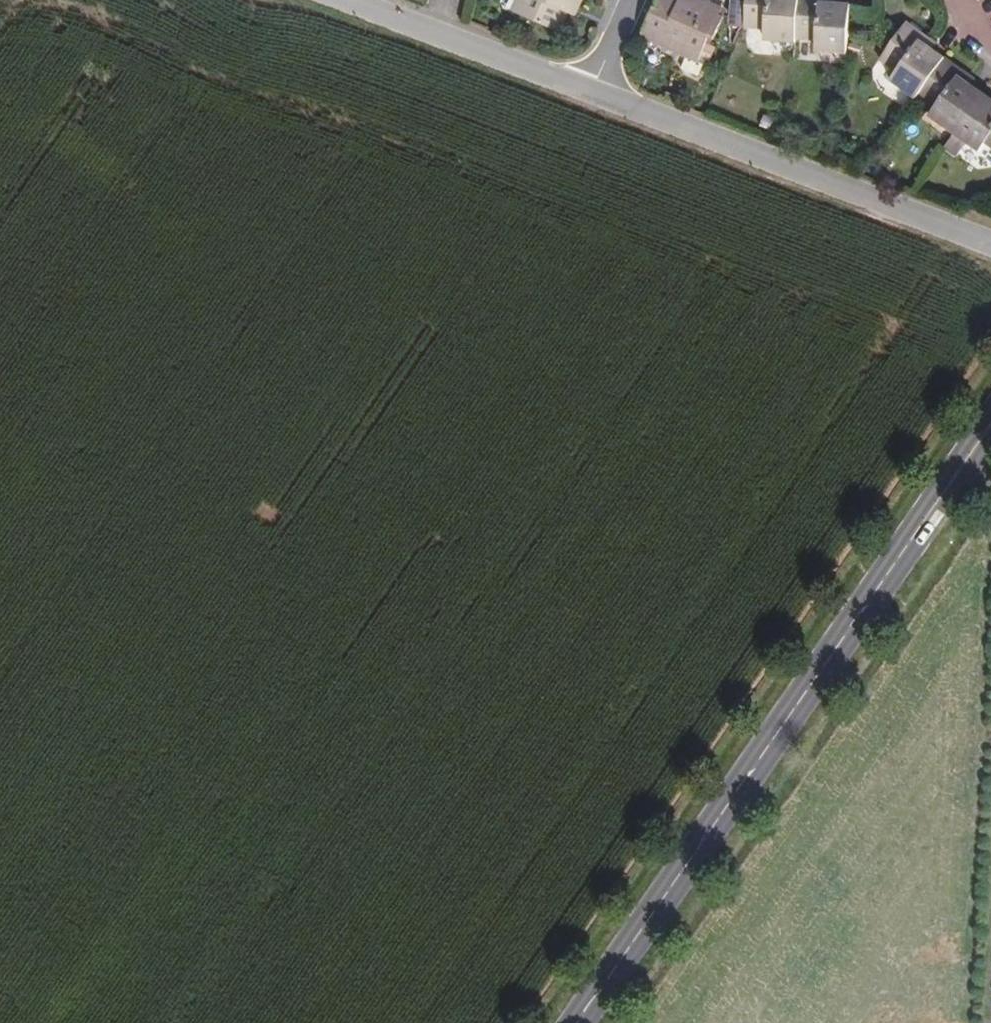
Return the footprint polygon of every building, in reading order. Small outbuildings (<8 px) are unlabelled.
[(507,3),(554,24),(564,0),(509,0),(507,3)] [(633,31),(672,44),(668,56),(685,62),(688,51),(693,52),(702,30),(706,31),(715,8),(710,6),(713,0),(646,0),(633,31)] [(743,16),(764,17),(763,27),(794,30),(795,25),(816,26),(815,37),(848,40),(851,0),(744,0),(743,16)] [(959,62),(962,56),(920,26),(923,21),(906,9),(881,46),(898,58),(891,68),(917,86),(919,82),(936,93),(931,101),(956,118),(940,142),(952,149),(961,136),(974,144),(988,126),(990,128),(990,83),(959,62)]
